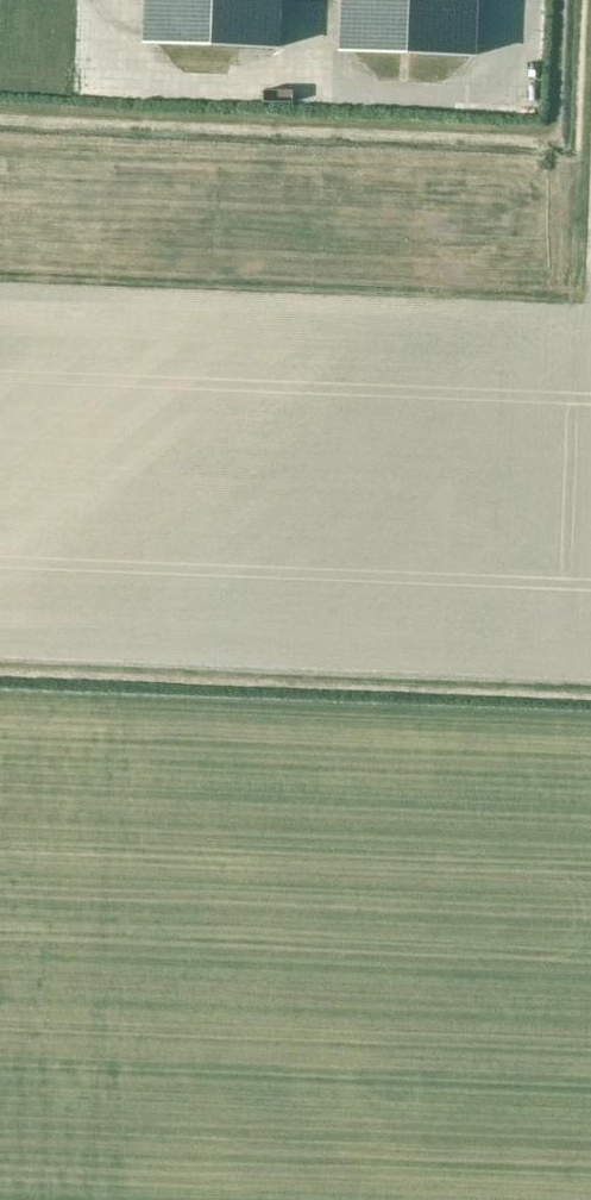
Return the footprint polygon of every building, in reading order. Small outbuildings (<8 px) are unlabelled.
[(275,49),(277,0),(149,0),(147,44),(275,49)] [(474,0),(345,0),(343,52),(472,57),(474,0)]
